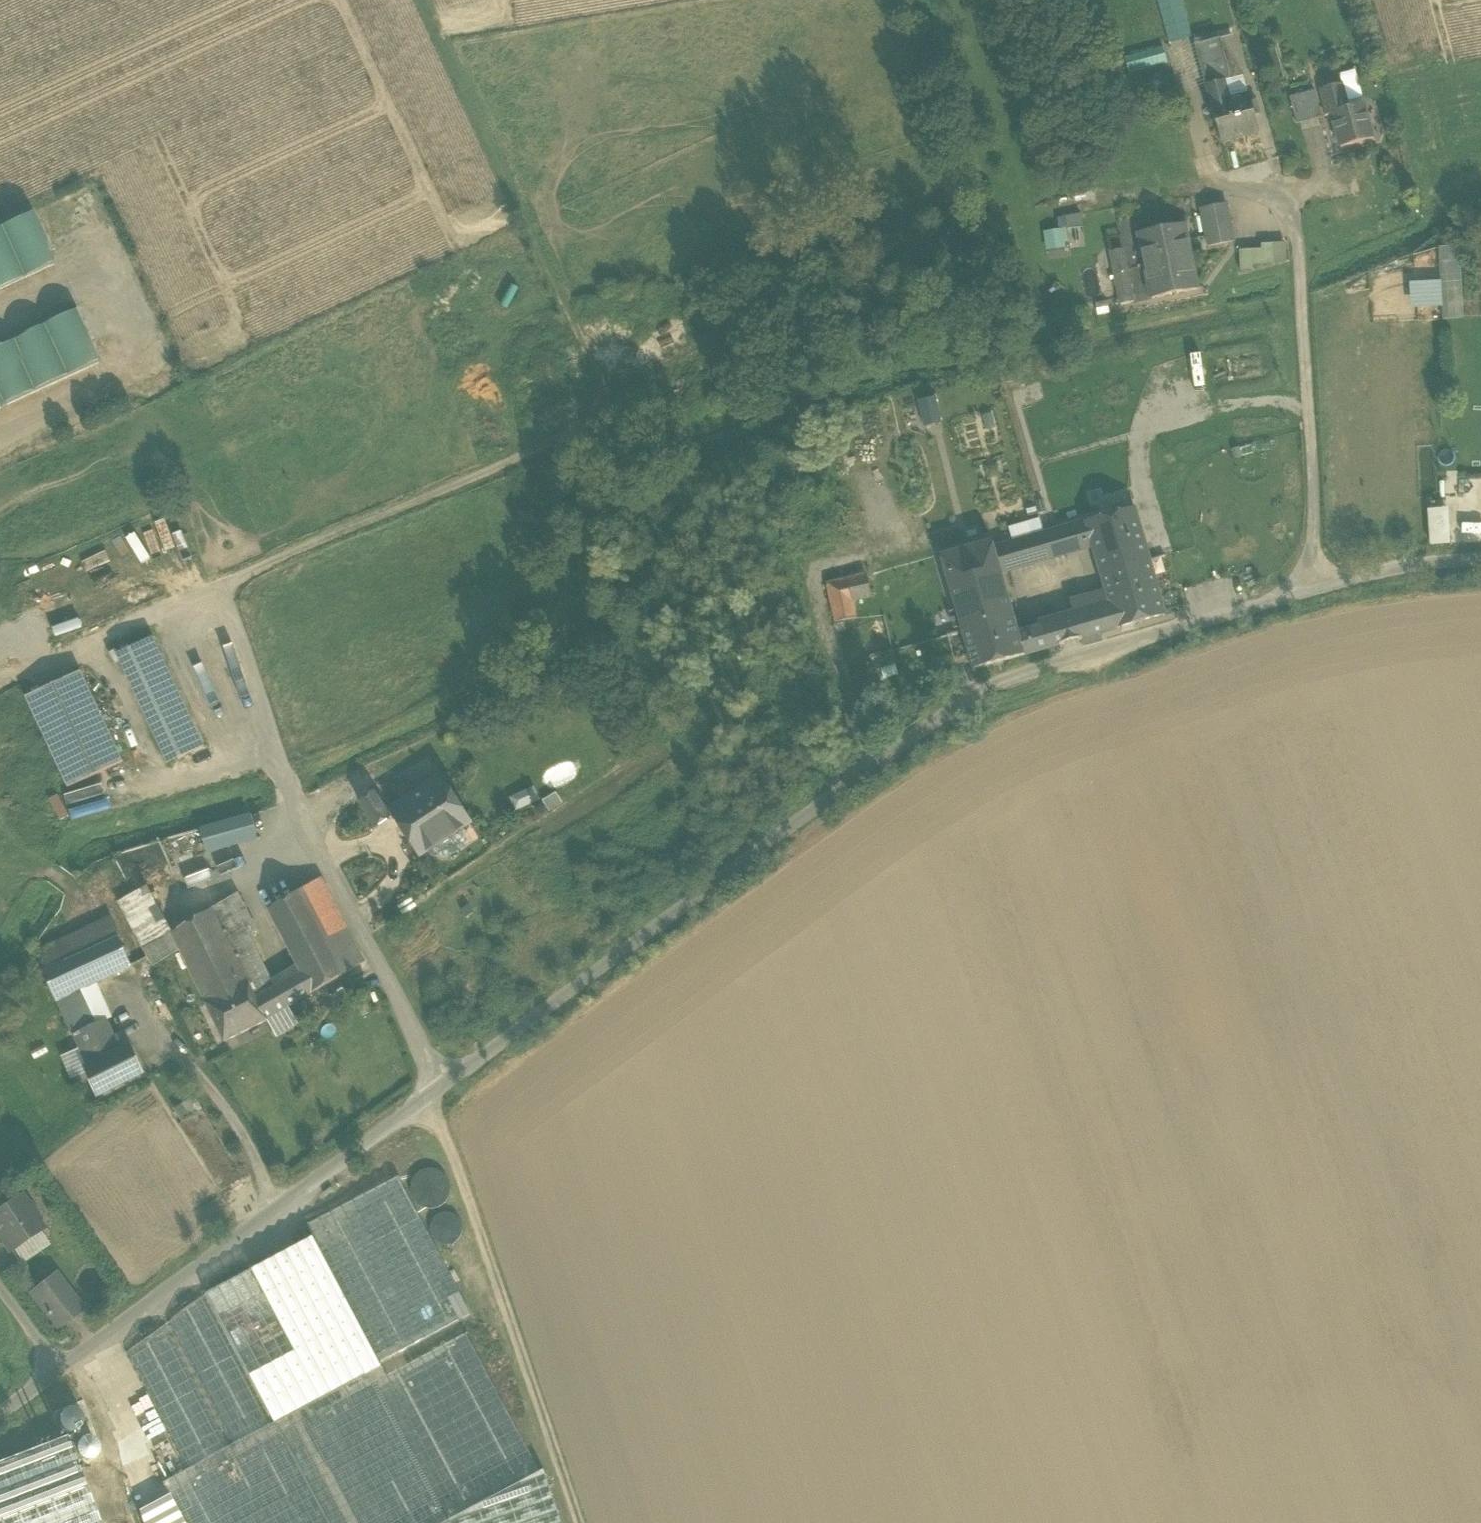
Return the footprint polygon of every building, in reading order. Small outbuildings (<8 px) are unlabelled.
[(1165,41),(1190,36),(1183,0),(1158,0),(1165,41)] [(1242,76),(1231,36),(1219,39),(1230,79),(1241,76),(1242,76)] [(1219,39),(1194,46),(1205,86),(1207,86),(1207,85),(1223,81),(1230,79),(1219,39)] [(1163,48),(1127,56),(1130,68),(1165,60),(1163,48)] [(1230,79),(1223,81),(1229,101),(1247,96),(1241,76),(1230,79)] [(1247,96),(1229,101),(1223,81),(1207,85),(1207,86),(1212,106),(1211,106),(1220,141),(1258,131),(1249,96),(1247,96)] [(1341,83),(1320,89),(1327,115),(1331,114),(1331,113),(1348,108),(1341,83)] [(1314,90),(1289,97),(1296,123),(1321,117),(1314,90)] [(1348,108),(1331,113),(1331,114),(1340,148),(1373,139),(1363,104),(1348,108)] [(1226,204),(1201,209),(1208,246),(1234,241),(1226,204)] [(0,226),(0,289),(57,263),(33,211),(0,226)] [(1057,216),(1059,226),(1082,223),(1080,212),(1057,216)] [(1184,225),(1139,234),(1152,297),(1196,288),(1184,225)] [(1069,247),(1069,228),(1044,227),(1043,247),(1069,247)] [(1133,301),(1120,238),(1108,240),(1121,303),(1133,301)] [(1261,250),(1239,251),(1240,271),(1252,270),(1252,265),(1274,264),(1273,244),(1261,245),(1261,250)] [(1463,244),(1439,245),(1443,318),(1467,317),(1463,244)] [(0,345),(0,408),(102,361),(78,309),(0,345)] [(923,425),(941,421),(936,395),(918,399),(923,425)] [(1431,544),(1453,543),(1451,506),(1429,507),(1431,544)] [(1132,509),(1019,541),(1026,565),(1033,563),(1094,546),(1111,608),(1058,623),(1064,644),(1165,615),(1134,508),(1132,508),(1132,509)] [(990,539),(940,553),(962,629),(962,631),(1013,616),(990,539)] [(1033,563),(1026,565),(1028,571),(1035,569),(1033,563)] [(866,574),(827,583),(835,622),(856,618),(851,601),(871,596),(866,574)] [(56,633),(85,623),(78,603),(49,614),(56,633)] [(1013,616),(962,631),(968,651),(973,669),(1024,654),(1018,634),(1013,616)] [(1058,623),(1018,634),(1024,654),(1024,655),(1064,644),(1058,623)] [(962,629),(942,634),(949,657),(968,651),(962,631),(962,629)] [(204,747),(153,638),(117,655),(168,763),(204,747)] [(890,646),(860,655),(864,669),(894,660),(890,646)] [(123,762),(80,671),(26,697),(69,788),(123,762)] [(213,779),(241,773),(240,765),(211,771),(213,779)] [(440,779),(392,810),(420,854),(440,841),(442,843),(470,825),(440,779)] [(532,789),(509,796),(514,809),(536,802),(532,789)] [(374,793),(360,803),(375,826),(389,816),(374,793)] [(228,821),(201,828),(208,851),(235,844),(228,821)] [(200,843),(200,841),(200,839),(199,838),(197,836),(195,836),(193,837),(191,838),(190,840),(189,842),(190,844),(191,845),(193,847),(195,847),(197,846),(199,845),(200,843)] [(189,846),(189,844),(189,842),(187,840),(186,839),(184,839),(181,839),(180,840),(179,842),(178,844),(179,846),(180,848),(182,849),(184,849),(186,849),(188,848),(189,846)] [(168,845),(167,847),(168,849),(169,850),(171,851),(173,852),(175,851),(177,850),(178,848),(178,846),(179,846),(178,844),(176,843),(175,841),(173,841),(170,842),(169,843),(168,845)] [(213,864),(164,882),(168,893),(217,875),(213,864)] [(302,889),(268,909),(301,972),(312,993),(345,973),(302,889)] [(238,893),(172,932),(180,949),(207,1004),(268,974),(248,935),(257,930),(238,893)] [(168,935),(151,904),(126,915),(152,966),(180,949),(172,932),(168,935)] [(116,938),(45,969),(57,998),(77,989),(128,966),(116,938)] [(268,974),(207,1004),(224,1041),(266,1019),(312,993),(301,972),(275,987),(268,974)] [(92,1025),(83,1002),(77,989),(57,998),(73,1034),(92,1025)] [(121,1052),(107,1019),(92,1025),(73,1034),(87,1067),(86,1068),(98,1094),(140,1072),(130,1047),(127,1049),(128,1049),(121,1052)] [(449,1196),(450,1188),(449,1181),(444,1174),(438,1170),(430,1168),(422,1170),(416,1175),(412,1181),(410,1189),(412,1196),(416,1203),(423,1207),(430,1208),(438,1207),(445,1202),(449,1196)] [(379,1362),(471,1313),(399,1176),(307,1224),(314,1237),(206,1294),(168,1322),(233,1444),(228,1447),(164,1325),(126,1352),(188,1468),(162,1482),(183,1522),(562,1522),(544,1470),(540,1472),(466,1334),(387,1376),(379,1362)] [(0,1211),(0,1238),(9,1251),(42,1229),(38,1222),(38,1218),(30,1205),(25,1204),(21,1197),(0,1211)] [(461,1234),(463,1228),(461,1222),(458,1217),(452,1213),(446,1212),(440,1213),(434,1217),(431,1222),(430,1229),(431,1235),(435,1240),(440,1244),(446,1245),(453,1243),(458,1240),(461,1234)] [(83,1309),(56,1274),(30,1294),(57,1329),(83,1309)]
